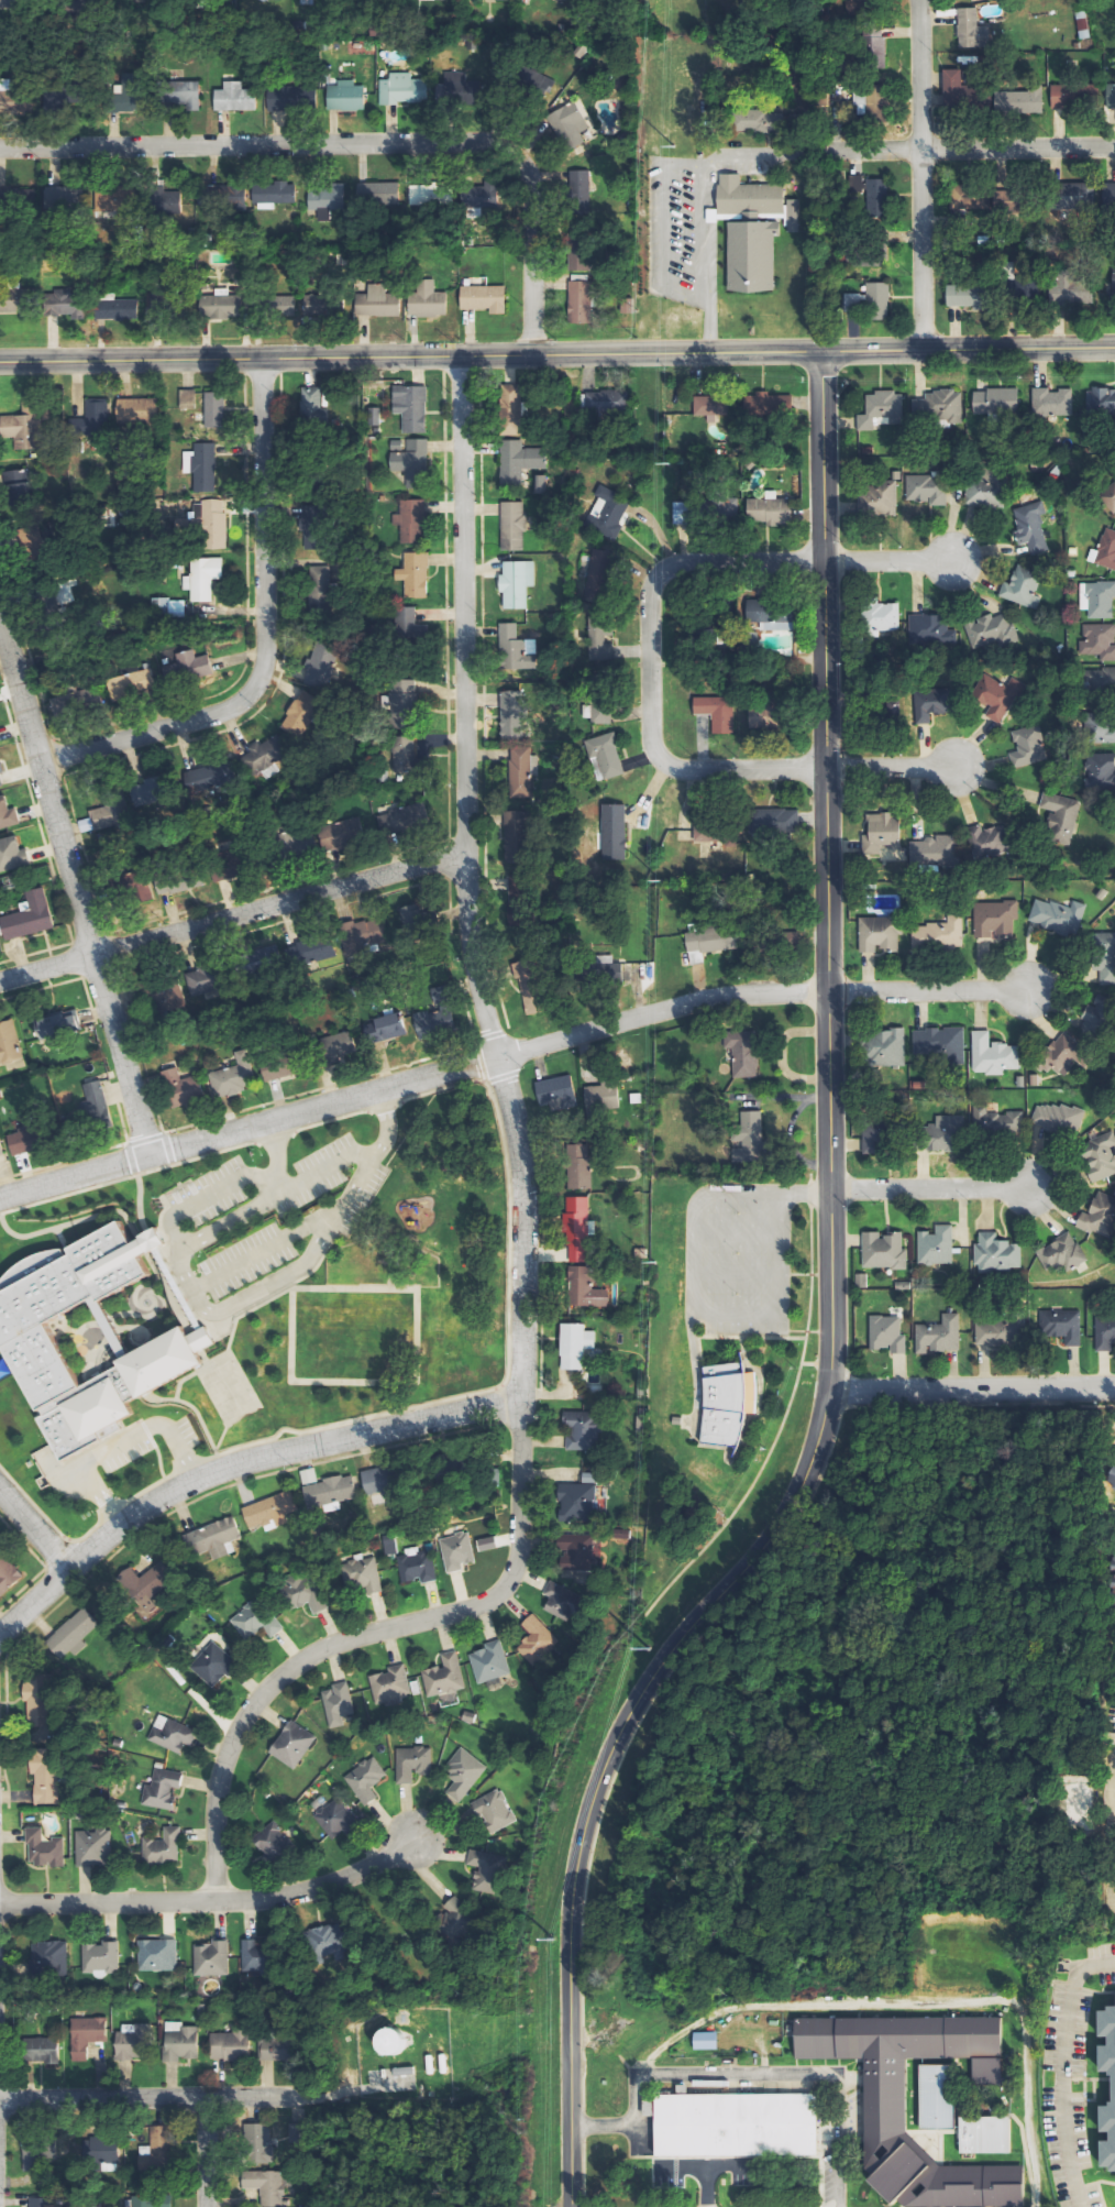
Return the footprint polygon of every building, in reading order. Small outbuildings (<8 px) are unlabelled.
[(850,9),(866,10),(866,0),(850,0),(850,9)] [(979,27),(979,8),(959,8),(960,48),(980,47),(980,38),(986,38),(985,27),(979,27)] [(886,26),(866,26),(867,67),(887,66),(886,26)] [(556,79),(527,68),(519,86),(548,98),(556,79)] [(979,106),(979,85),(963,85),(963,70),(949,70),(949,105),(979,106)] [(452,106),(485,105),(484,81),(466,81),(466,71),(445,72),(446,97),(451,97),(452,106)] [(381,80),(381,104),(429,103),(428,79),(413,80),(413,72),(391,73),(391,79),(381,80)] [(138,73),(123,74),(123,90),(138,90),(138,73)] [(11,108),(11,111),(21,111),(21,98),(12,98),(11,80),(0,80),(0,108),(11,108)] [(365,86),(356,86),(356,80),(338,80),(338,86),(328,86),(328,110),(365,111),(365,86)] [(244,81),(225,82),(225,90),(215,90),(216,111),(257,110),(257,89),(244,90),(244,81)] [(202,111),(201,82),(158,83),(158,105),(188,104),(188,112),(202,111)] [(269,110),(316,109),(316,86),(269,87),(269,110)] [(856,115),(879,116),(880,88),(857,87),(856,115)] [(1044,92),(996,93),(996,114),(1044,113),(1044,92)] [(589,129),(578,102),(550,113),(566,152),(586,143),(581,132),(589,129)] [(736,111),(736,133),(786,131),(785,110),(736,111)] [(590,170),(572,171),(573,206),(596,205),(595,182),(591,183),(590,170)] [(785,185),(742,185),(742,174),(719,175),(719,214),(785,214),(785,185)] [(886,179),(866,179),(866,176),(850,176),(849,196),(867,196),(867,218),(886,218),(886,179)] [(255,185),(255,210),(276,210),(275,204),(296,203),(296,182),(275,183),(275,185),(255,185)] [(359,184),(360,206),(401,204),(400,182),(359,184)] [(1060,210),(1094,209),(1093,182),(1060,184),(1060,210)] [(1106,211),(1114,211),(1114,183),(1105,184),(1106,211)] [(331,221),(331,209),(346,209),(346,184),(332,184),(332,189),(308,190),(309,211),(319,210),(319,221),(331,221)] [(412,206),(452,205),(451,185),(411,186),(412,206)] [(499,209),(500,187),(464,185),(463,207),(499,209)] [(44,210),(67,211),(68,188),(45,187),(44,210)] [(96,212),(128,211),(127,188),(95,189),(96,212)] [(182,191),(150,192),(150,215),(182,214),(182,191)] [(800,232),(801,200),(789,200),(788,232),(800,232)] [(762,222),(762,214),(742,215),(742,222),(762,222)] [(730,222),(729,292),(775,293),(776,237),(781,237),(781,223),(730,222)] [(592,323),(591,241),(569,241),(570,324),(592,323)] [(1094,306),(1094,280),(1072,280),(1071,275),(1052,275),(1052,306),(1094,306)] [(435,292),(435,279),(417,280),(418,293),(409,293),(410,317),(447,316),(447,292),(435,292)] [(890,283),(867,283),(867,294),(845,294),(845,312),(870,312),(870,320),(890,320),(890,283)] [(985,309),(985,285),(948,284),(947,307),(985,309)] [(401,316),(401,294),(387,294),(387,285),(369,285),(369,294),(356,294),(356,317),(401,316)] [(506,286),(460,286),(461,310),(491,310),(491,315),(506,314),(506,286)] [(230,288),(215,289),(215,296),(201,296),(201,319),(241,318),(241,296),(230,296),(230,288)] [(115,294),(94,295),(95,321),(126,320),(126,300),(116,301),(115,294)] [(343,295),(296,297),(297,317),(344,315),(343,295)] [(57,310),(66,316),(75,303),(66,296),(57,310)] [(295,298),(267,297),(266,314),(295,315),(295,298)] [(502,384),(501,436),(524,436),(525,385),(502,384)] [(393,414),(404,414),(403,434),(426,434),(427,387),(394,386),(393,414)] [(1113,391),(1114,391),(1114,425),(1114,409),(1084,409),(1083,391),(1089,391),(1089,386),(1100,386),(1100,387),(1106,387),(1106,389),(1113,389),(1113,391)] [(322,408),(323,388),(302,387),(301,423),(328,423),(328,408),(322,408)] [(972,392),(984,392),(984,387),(1016,387),(1016,413),(972,414),(972,392)] [(1029,387),(1046,387),(1046,392),(1056,392),(1056,388),(1069,388),(1070,414),(1045,415),(1045,417),(1038,417),(1038,415),(1029,415),(1029,387)] [(909,398),(923,398),(923,393),(930,393),(930,391),(938,391),(938,389),(951,388),(951,393),(958,393),(959,422),(946,422),(946,419),(909,420),(909,398)] [(854,430),(871,430),(871,417),(886,417),(886,424),(899,424),(899,394),(892,394),(892,389),(872,389),(872,394),(863,394),(863,414),(854,414),(854,430)] [(584,392),(584,416),(626,416),(625,391),(584,392)] [(206,428),(226,428),(226,393),(206,393),(206,428)] [(793,395),(751,396),(752,415),(793,413),(793,395)] [(695,416),(728,416),(728,397),(694,397),(695,416)] [(118,399),(118,424),(158,424),(158,399),(118,399)] [(70,454),(83,454),(83,437),(113,437),(113,400),(86,400),(86,419),(69,419),(70,454)] [(1,416),(1,438),(16,438),(16,450),(43,450),(43,416),(31,416),(31,402),(24,402),(25,416),(1,416)] [(381,408),(369,408),(369,426),(380,426),(381,408)] [(407,489),(428,489),(428,440),(408,440),(408,453),(391,453),(391,472),(407,472),(407,489)] [(501,487),(523,486),(523,470),(548,470),(547,448),(523,449),(523,440),(501,441),(501,487)] [(216,443),(195,443),(195,452),(184,452),(184,474),(195,474),(195,492),(215,492),(216,443)] [(10,504),(34,500),(28,469),(4,473),(10,504)] [(904,475),(929,475),(929,479),(943,477),(943,505),(927,505),(927,497),(926,497),(926,502),(912,502),(912,499),(904,499),(904,475)] [(962,503),(1001,507),(1003,483),(964,479),(962,503)] [(1113,480),(1114,481),(1114,510),(1111,514),(1095,495),(1113,480)] [(893,481),(855,481),(855,515),(877,515),(877,514),(882,514),(882,516),(893,516),(893,481)] [(618,536),(632,498),(600,486),(596,496),(600,498),(589,525),(618,536)] [(1040,498),(1011,507),(1014,519),(1013,519),(1016,530),(1012,532),(1016,546),(1025,543),(1028,556),(1046,550),(1036,517),(1045,514),(1040,498)] [(226,499),(203,500),(204,550),(228,549),(226,499)] [(747,500),(748,525),(792,523),(791,499),(747,500)] [(401,544),(423,544),(425,500),(402,500),(401,514),(394,514),(394,525),(402,526),(401,544)] [(737,520),(736,501),(714,502),(715,521),(737,520)] [(525,502),(501,502),(502,551),(526,551),(525,502)] [(674,525),(691,525),(691,503),(674,502),(674,525)] [(306,550),(327,550),(327,506),(302,507),(302,532),(305,532),(306,550)] [(1101,535),(1100,535),(1094,550),(1095,551),(1091,562),(1114,570),(1114,531),(1103,527),(1101,535)] [(430,598),(428,552),(405,553),(406,569),(396,569),(397,581),(406,581),(406,599),(430,598)] [(191,559),(192,576),(185,576),(185,590),(192,590),(192,603),(213,602),(213,579),(224,579),(223,558),(191,559)] [(536,587),(535,562),(503,562),(504,575),(500,576),(500,594),(504,594),(504,610),(528,610),(528,587),(536,587)] [(1016,562),(1013,571),(1012,571),(1008,580),(1009,580),(1008,583),(1002,580),(996,595),(1033,608),(1037,597),(1029,595),(1031,589),(1034,590),(1040,571),(1016,562)] [(310,567),(312,620),(327,620),(326,604),(337,603),(336,566),(310,567)] [(1111,617),(1085,617),(1085,594),(1083,594),(1082,583),(1095,583),(1095,581),(1114,581),(1114,596),(1111,596),(1111,601),(1110,601),(1110,606),(1111,606),(1111,617)] [(895,629),(895,603),(885,603),(885,604),(880,604),(880,603),(873,603),(873,599),(859,599),(859,629),(895,629)] [(186,600),(153,600),(153,619),(186,618),(186,600)] [(418,625),(418,607),(398,608),(399,641),(427,640),(426,625),(418,625)] [(796,630),(795,607),(759,609),(760,632),(796,630)] [(961,622),(971,617),(973,624),(976,622),(974,618),(989,613),(990,617),(1004,612),(1008,623),(1011,623),(1017,640),(998,647),(995,639),(971,648),(961,622)] [(906,614),(920,614),(920,613),(929,613),(929,614),(938,614),(938,622),(945,621),(945,630),(953,630),(953,644),(907,644),(906,614)] [(612,617),(590,617),(589,660),(610,661),(612,617)] [(1080,637),(1084,637),(1084,640),(1077,640),(1077,654),(1084,654),(1097,654),(1097,660),(1114,660),(1114,645),(1107,645),(1107,643),(1112,643),(1112,633),(1114,633),(1114,625),(1113,625),(1113,623),(1080,624),(1080,637)] [(502,670),(536,670),(536,640),(519,641),(519,624),(501,624),(502,670)] [(308,646),(306,684),(333,685),(334,646),(308,646)] [(214,673),(209,655),(197,658),(195,650),(169,657),(177,684),(214,673)] [(1100,667),(1100,670),(1077,670),(1077,689),(1114,688),(1114,667),(1100,667)] [(981,671),(1004,685),(1008,676),(1024,685),(1016,698),(1014,695),(997,723),(983,714),(989,704),(984,702),(981,709),(964,698),(981,671)] [(392,729),(420,728),(418,680),(390,681),(392,729)] [(927,723),(913,723),(910,690),(950,688),(951,711),(940,712),(940,713),(930,714),(930,712),(927,712),(927,723)] [(99,704),(97,689),(73,692),(75,707),(99,704)] [(281,724),(299,738),(326,705),(307,690),(281,724)] [(502,737),(530,737),(528,692),(501,693),(502,737)] [(694,698),(695,716),(713,715),(713,735),(735,734),(734,697),(694,698)] [(883,699),(896,699),(896,715),(883,715),(883,699)] [(592,717),(593,725),(612,725),(612,702),(584,702),(585,717),(592,717)] [(1082,704),(1114,704),(1114,742),(1082,742),(1082,704)] [(750,730),(775,730),(775,705),(750,706),(750,730)] [(1036,724),(1009,732),(1012,742),(1014,740),(1015,745),(1014,746),(1015,750),(1006,754),(1011,769),(1045,759),(1036,724)] [(626,775),(615,733),(586,741),(597,783),(626,775)] [(282,771),(278,764),(291,755),(278,734),(248,753),(266,781),(282,771)] [(394,773),(417,773),(418,758),(429,759),(429,740),(395,739),(394,773)] [(512,798),(533,797),(532,748),(511,749),(512,798)] [(1112,772),(1114,772),(1114,790),(1083,790),(1083,778),(1086,778),(1086,767),(1083,767),(1083,760),(1084,760),(1084,753),(1113,753),(1113,768),(1112,768),(1112,772)] [(187,768),(188,789),(233,787),(232,767),(187,768)] [(146,779),(146,785),(135,786),(138,807),(171,803),(168,777),(146,779)] [(1041,791),(1079,801),(1067,847),(1047,842),(1051,826),(1044,825),(1047,813),(1052,814),(1052,811),(1037,808),(1041,791)] [(16,807),(10,809),(7,794),(0,796),(0,829),(21,824),(16,807)] [(119,802),(91,811),(98,832),(126,823),(119,802)] [(380,833),(424,828),(421,805),(400,807),(400,805),(377,807),(380,833)] [(627,806),(603,805),(602,859),(626,859),(627,806)] [(800,834),(799,810),(752,811),(753,835),(800,834)] [(528,812),(509,811),(506,864),(526,865),(528,812)] [(876,845),(877,854),(859,854),(858,833),(866,833),(865,821),(863,821),(863,813),(896,812),(897,848),(884,849),(884,845),(876,845)] [(365,838),(357,816),(318,829),(326,851),(365,838)] [(696,845),(739,843),(738,823),(695,824),(696,845)] [(960,828),(978,823),(981,832),(982,832),(982,828),(992,826),(993,827),(1000,825),(1006,848),(969,859),(960,828)] [(285,850),(313,848),(313,832),(284,833),(285,850)] [(906,841),(920,841),(924,836),(929,836),(932,839),(932,834),(954,834),(956,864),(949,864),(949,866),(946,866),(946,864),(907,865),(906,841)] [(28,848),(20,850),(18,836),(0,839),(0,872),(31,866),(28,848)] [(216,880),(242,877),(239,850),(213,853),(216,880)] [(159,895),(206,886),(202,866),(155,875),(159,895)] [(138,903),(154,898),(147,870),(130,875),(138,903)] [(29,901),(20,903),(23,912),(0,917),(6,941),(55,928),(45,887),(26,891),(29,901)] [(1093,894),(1099,887),(1104,891),(1097,899),(1093,894)] [(1037,925),(1024,921),(1031,897),(1046,902),(1047,899),(1067,907),(1069,899),(1084,904),(1073,936),(1067,934),(1066,936),(1053,932),(1053,931),(1049,929),(1049,930),(1037,925)] [(1015,900),(1001,900),(1001,902),(971,902),(971,937),(989,937),(989,930),(993,930),(993,934),(996,934),(996,936),(1011,936),(1009,919),(1015,919),(1015,900)] [(908,925),(923,925),(923,922),(945,922),(945,913),(959,913),(960,946),(952,946),(952,949),(941,949),(941,947),(919,947),(919,949),(908,949),(908,925)] [(855,916),(899,916),(899,934),(895,934),(895,952),(882,952),(881,948),(877,948),(877,944),(872,944),(872,952),(857,952),(855,916)] [(393,946),(387,917),(342,927),(349,956),(393,946)] [(687,925),(690,965),(705,964),(704,952),(743,949),(741,921),(687,925)] [(1089,933),(1090,970),(1097,969),(1097,985),(1114,984),(1114,932),(1089,933)] [(299,964),(336,958),(331,935),(295,942),(299,964)] [(623,963),(614,963),(614,955),(598,955),(597,978),(623,978),(623,963)] [(525,1015),(546,1012),(537,958),(517,962),(525,1015)] [(216,965),(186,973),(192,997),(222,989),(216,965)] [(1095,992),(1114,1002),(1114,1005),(1099,1041),(1078,1031),(1082,1020),(1079,1018),(1082,1011),(1083,1011),(1086,1003),(1094,1007),(1094,1004),(1091,1003),(1095,992)] [(420,1038),(456,1028),(450,1007),(414,1017),(420,1038)] [(35,1017),(37,1037),(79,1032),(77,1012),(35,1017)] [(362,1021),(368,1044),(407,1034),(401,1012),(362,1021)] [(22,1061),(14,1019),(0,1022),(0,1065),(22,1061)] [(902,1026),(886,1026),(886,1030),(871,1030),(872,1036),(855,1036),(857,1066),(903,1066),(902,1026)] [(909,1030),(923,1030),(923,1028),(936,1026),(936,1030),(941,1030),(941,1026),(961,1026),(961,1064),(948,1064),(948,1058),(910,1059),(909,1030)] [(969,1068),(972,1072),(982,1072),(982,1075),(1001,1075),(1001,1069),(1016,1068),(1016,1045),(1004,1045),(1004,1043),(1000,1043),(1000,1042),(989,1042),(989,1046),(986,1046),(986,1030),(969,1030),(969,1068)] [(1082,1066),(1092,1055),(1061,1030),(1052,1040),(1050,1037),(1029,1064),(1038,1070),(1040,1068),(1045,1072),(1048,1067),(1056,1073),(1064,1063),(1066,1064),(1071,1057),(1082,1066)] [(759,1077),(758,1031),(725,1032),(725,1049),(733,1048),(734,1078),(759,1077)] [(320,1038),(325,1066),(358,1060),(353,1032),(320,1038)] [(239,1065),(210,1073),(216,1099),(250,1090),(248,1081),(261,1078),(255,1056),(249,1058),(247,1049),(236,1052),(239,1065)] [(264,1079),(301,1075),(299,1053),(261,1057),(264,1079)] [(172,1107),(204,1099),(199,1076),(182,1080),(179,1067),(164,1071),(172,1107)] [(552,1112),(578,1107),(572,1075),(536,1082),(541,1107),(550,1105),(552,1112)] [(75,1123),(107,1122),(105,1080),(86,1081),(87,1100),(74,1101),(75,1123)] [(586,1108),(620,1107),(619,1083),(586,1084),(586,1108)] [(643,1103),(642,1093),(631,1094),(632,1104),(643,1103)] [(969,1104),(983,1104),(983,1113),(996,1113),(996,1115),(1004,1115),(1004,1111),(1019,1111),(1019,1132),(969,1133),(969,1104)] [(1034,1105),(1038,1107),(1038,1105),(1042,1107),(1044,1105),(1048,1106),(1049,1104),(1057,1107),(1058,1104),(1069,1108),(1070,1106),(1082,1110),(1074,1131),(1061,1127),(1058,1137),(1039,1129),(1040,1127),(1027,1121),(1034,1105)] [(765,1111),(742,1111),(742,1130),(733,1130),(733,1142),(742,1142),(742,1148),(733,1148),(733,1162),(765,1161),(765,1111)] [(861,1153),(861,1113),(886,1113),(886,1153),(861,1153)] [(962,1115),(932,1115),(932,1123),(925,1123),(925,1126),(914,1126),(915,1149),(925,1149),(925,1151),(937,1151),(937,1149),(942,1149),(942,1152),(954,1151),(954,1146),(962,1146),(962,1115)] [(13,1156),(44,1148),(38,1125),(7,1133),(13,1156)] [(1114,1172),(1114,1161),(1113,1155),(1110,1156),(1105,1146),(1114,1143),(1108,1130),(1077,1143),(1082,1159),(1084,1157),(1089,1167),(1083,1170),(1089,1183),(1114,1172)] [(569,1189),(593,1189),(591,1144),(568,1145),(569,1189)] [(1095,1189),(1114,1198),(1114,1219),(1107,1237),(1089,1229),(1088,1232),(1072,1226),(1079,1211),(1086,1215),(1088,1212),(1086,1211),(1090,1203),(1089,1201),(1091,1197),(1092,1197),(1095,1189)] [(570,1263),(590,1263),(589,1197),(567,1197),(567,1212),(565,1212),(565,1246),(570,1246),(570,1263)] [(121,1430),(117,1422),(132,1414),(126,1402),(203,1364),(197,1353),(215,1344),(207,1326),(187,1336),(184,1329),(76,1382),(45,1321),(94,1297),(96,1299),(146,1274),(138,1257),(165,1244),(157,1227),(129,1241),(118,1219),(0,1277),(0,1282),(4,1290),(0,1293),(0,1341),(39,1419),(39,1418),(60,1460),(121,1430)] [(915,1231),(926,1231),(926,1234),(932,1234),(932,1225),(950,1225),(950,1263),(931,1263),(929,1265),(925,1265),(923,1263),(915,1263),(915,1231)] [(859,1232),(876,1231),(876,1238),(881,1238),(881,1234),(885,1234),(885,1231),(899,1231),(899,1249),(905,1249),(905,1269),(890,1269),(890,1266),(860,1267),(859,1232)] [(1031,1251),(1041,1245),(1042,1247),(1052,1241),(1051,1240),(1066,1231),(1072,1243),(1074,1242),(1084,1259),(1064,1271),(1062,1266),(1055,1271),(1052,1266),(1044,1271),(1031,1251)] [(972,1244),(976,1244),(976,1232),(993,1232),(993,1239),(1007,1239),(1007,1243),(1018,1243),(1018,1266),(1008,1266),(1008,1271),(990,1271),(990,1273),(976,1273),(976,1264),(972,1264),(972,1244)] [(570,1307),(610,1307),(610,1290),(593,1290),(593,1277),(596,1277),(596,1266),(570,1266),(570,1307)] [(852,1274),(863,1273),(863,1288),(852,1288),(852,1274)] [(892,1282),(893,1289),(907,1288),(907,1281),(892,1282)] [(1036,1310),(1078,1310),(1078,1346),(1061,1346),(1061,1336),(1036,1336),(1036,1310)] [(924,1353),(913,1353),(913,1324),(939,1324),(939,1313),(956,1313),(957,1349),(942,1349),(942,1351),(927,1351),(927,1346),(924,1346),(924,1353)] [(985,1347),(985,1344),(972,1344),(972,1321),(986,1321),(986,1319),(1007,1319),(1007,1314),(1023,1314),(1023,1346),(997,1346),(997,1347),(985,1347)] [(866,1316),(880,1316),(880,1317),(897,1316),(897,1335),(903,1335),(904,1353),(887,1353),(887,1346),(886,1346),(886,1348),(879,1348),(879,1350),(866,1350),(866,1316)] [(1092,1317),(1114,1316),(1114,1344),(1114,1342),(1108,1342),(1108,1351),(1093,1351),(1092,1317)] [(584,1371),(585,1353),(595,1353),(596,1331),(585,1331),(585,1324),(562,1323),(561,1370),(584,1371)] [(757,1373),(744,1372),(744,1366),(706,1364),(702,1443),(742,1445),(743,1413),(756,1414),(757,1373)] [(601,1450),(600,1412),(564,1413),(565,1428),(568,1428),(569,1451),(601,1450)] [(387,1467),(362,1472),(367,1496),(392,1490),(387,1467)] [(1112,1467),(1114,1469),(1114,1491),(1111,1487),(1113,1484),(1106,1480),(1110,1474),(1107,1473),(1112,1467)] [(308,1508),(358,1500),(354,1475),(318,1481),(316,1468),(302,1471),(308,1508)] [(560,1484),(560,1520),(599,1520),(599,1473),(584,1473),(584,1484),(560,1484)] [(250,1529),(265,1525),(266,1531),(289,1524),(286,1515),(298,1511),(292,1492),(243,1507),(250,1529)] [(242,1538),(235,1517),(190,1531),(198,1555),(212,1551),(214,1559),(230,1554),(226,1543),(242,1538)] [(448,1573),(463,1570),(462,1565),(476,1562),(469,1531),(440,1539),(448,1573)] [(602,1570),(591,1532),(558,1542),(560,1551),(561,1550),(569,1579),(602,1570)] [(481,1552),(498,1548),(495,1536),(478,1540),(481,1552)] [(403,1583),(422,1580),(423,1583),(439,1580),(433,1551),(420,1554),(418,1547),(413,1548),(414,1554),(397,1557),(403,1583)] [(25,1577),(0,1548),(0,1598),(25,1577)] [(367,1596),(384,1592),(375,1551),(343,1558),(350,1590),(364,1587),(367,1596)] [(140,1578),(132,1566),(118,1576),(148,1617),(159,1609),(151,1599),(176,1580),(162,1561),(140,1578)] [(314,1614),(329,1608),(313,1570),(287,1580),(289,1585),(282,1588),(292,1611),(310,1603),(314,1614)] [(544,1595),(550,1598),(544,1610),(568,1622),(581,1596),(551,1581),(544,1595)] [(231,1619),(247,1640),(264,1627),(272,1638),(282,1630),(258,1598),(231,1619)] [(46,1643),(64,1662),(102,1626),(84,1607),(46,1643)] [(522,1624),(531,1634),(516,1647),(541,1673),(553,1661),(550,1657),(563,1645),(534,1613),(522,1624)] [(512,1674),(501,1639),(485,1644),(486,1649),(469,1654),(479,1685),(512,1674)] [(214,1690),(239,1667),(215,1642),(190,1666),(214,1690)] [(427,1697),(465,1691),(459,1651),(442,1654),(444,1667),(423,1670),(427,1697)] [(377,1707),(410,1698),(401,1666),(369,1675),(377,1707)] [(28,1701),(28,1727),(54,1727),(53,1675),(25,1675),(25,1701),(28,1701)] [(323,1691),(331,1729),(346,1726),(344,1717),(356,1714),(349,1681),(332,1685),(333,1689),(323,1691)] [(192,1746),(197,1728),(157,1717),(150,1743),(183,1752),(185,1745),(192,1746)] [(295,1770),(318,1737),(292,1720),(270,1753),(295,1770)] [(414,1784),(414,1775),(434,1775),(434,1747),(397,1748),(397,1784),(414,1784)] [(460,1803),(489,1768),(463,1747),(444,1771),(456,1781),(447,1793),(460,1803)] [(36,1805),(60,1804),(58,1749),(31,1749),(31,1774),(35,1774),(36,1805)] [(372,1787),(388,1776),(375,1756),(344,1777),(365,1807),(378,1797),(372,1787)] [(174,1809),(176,1789),(181,1789),(183,1772),(155,1769),(153,1786),(145,1785),(143,1806),(174,1809)] [(479,1818),(486,1815),(493,1832),(516,1822),(502,1789),(472,1802),(479,1818)] [(335,1842),(359,1824),(339,1797),(315,1816),(335,1842)] [(270,1862),(296,1845),(279,1820),(254,1836),(270,1862)] [(143,1862),(180,1863),(181,1827),(165,1826),(164,1839),(144,1838),(143,1862)] [(66,1865),(65,1839),(44,1839),(44,1828),(28,1828),(29,1866),(66,1865)] [(77,1867),(112,1866),(111,1829),(76,1830),(77,1867)] [(467,1865),(477,1868),(472,1891),(496,1897),(501,1875),(505,1876),(512,1841),(490,1837),(486,1853),(471,1849),(467,1865)] [(464,1896),(445,1902),(448,1913),(442,1915),(450,1942),(475,1934),(464,1896)] [(348,1956),(338,1922),(308,1932),(317,1960),(335,1955),(337,1960),(348,1956)] [(138,1941),(139,1972),(178,1971),(177,1940),(138,1941)] [(243,1978),(268,1978),(267,1940),(242,1940),(243,1978)] [(68,1942),(31,1943),(32,1974),(69,1974),(68,1942)] [(229,1942),(195,1943),(195,1976),(230,1975),(229,1942)] [(83,1944),(83,1975),(120,1974),(120,1943),(83,1944)] [(1096,2008),(1097,2034),(1106,2034),(1106,2043),(1096,2043),(1097,2069),(1105,2069),(1106,2073),(1110,2073),(1111,2099),(1106,2099),(1106,2104),(1097,2104),(1097,2130),(1107,2130),(1107,2139),(1097,2139),(1099,2166),(1107,2165),(1107,2170),(1114,2170),(1114,2003),(1105,2003),(1105,2008),(1096,2008)] [(998,2016),(793,2019),(794,2058),(861,2058),(862,2157),(876,2170),(868,2179),(891,2203),(895,2199),(904,2206),(1022,2206),(1022,2165),(936,2165),(902,2132),(902,2058),(970,2057),(971,2087),(1002,2086),(998,2016)] [(107,2018),(72,2019),(73,2061),(105,2061),(105,2047),(95,2047),(95,2038),(108,2038),(107,2018)] [(199,2059),(199,2027),(185,2027),(185,2022),(166,2022),(165,2063),(181,2063),(181,2059),(199,2059)] [(119,2025),(120,2060),(155,2059),(154,2024),(119,2025)] [(212,2061),(251,2060),(250,2027),(233,2028),(233,2033),(211,2034),(212,2061)] [(404,2030),(376,2032),(377,2056),(406,2055),(404,2030)] [(718,2032),(694,2033),(694,2050),(718,2050),(718,2032)] [(59,2063),(59,2038),(25,2038),(25,2063),(59,2063)] [(260,2061),(294,2060),(293,2039),(259,2040),(260,2061)] [(917,2064),(950,2064),(951,2128),(918,2129),(917,2064)] [(417,2091),(416,2068),(378,2069),(379,2092),(417,2091)] [(653,2155),(653,2095),(813,2094),(813,2154),(653,2155)] [(958,2117),(1006,2117),(1006,2153),(958,2153),(958,2117)] [(273,2164),(272,2124),(248,2125),(249,2165),(273,2164)] [(306,2124),(290,2124),(290,2144),(306,2143),(306,2124)] [(121,2168),(120,2137),(84,2139),(85,2170),(121,2168)] [(24,2171),(56,2170),(55,2142),(23,2143),(24,2171)] [(153,2156),(139,2156),(139,2170),(162,2170),(161,2152),(153,2152),(153,2156)] [(285,2172),(244,2172),(244,2189),(261,2189),(261,2206),(286,2206),(285,2172)] [(174,2197),(126,2196),(125,2206),(174,2206),(174,2197)] [(30,2198),(29,2206),(56,2206),(56,2199),(30,2198)]
